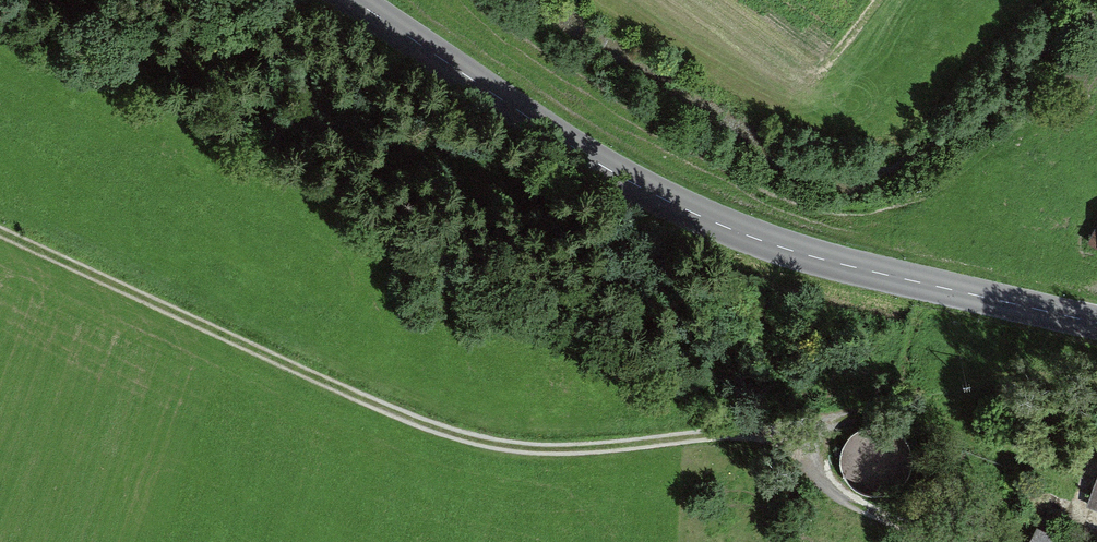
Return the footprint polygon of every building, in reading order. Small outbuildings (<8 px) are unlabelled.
[(1087,244),(1096,249),(1096,227),(1087,244)] [(860,425),(850,432),(844,439),(839,451),(839,463),(842,475),(850,486),(865,494),(878,495),(890,492),(901,485),(905,480),(911,468),(912,456),(908,443),(897,429),(885,423),(873,422),(860,425)] [(1087,506),(1096,510),(1096,480),(1087,506)] [(1037,530),(1032,541),(1062,541),(1037,530)]
